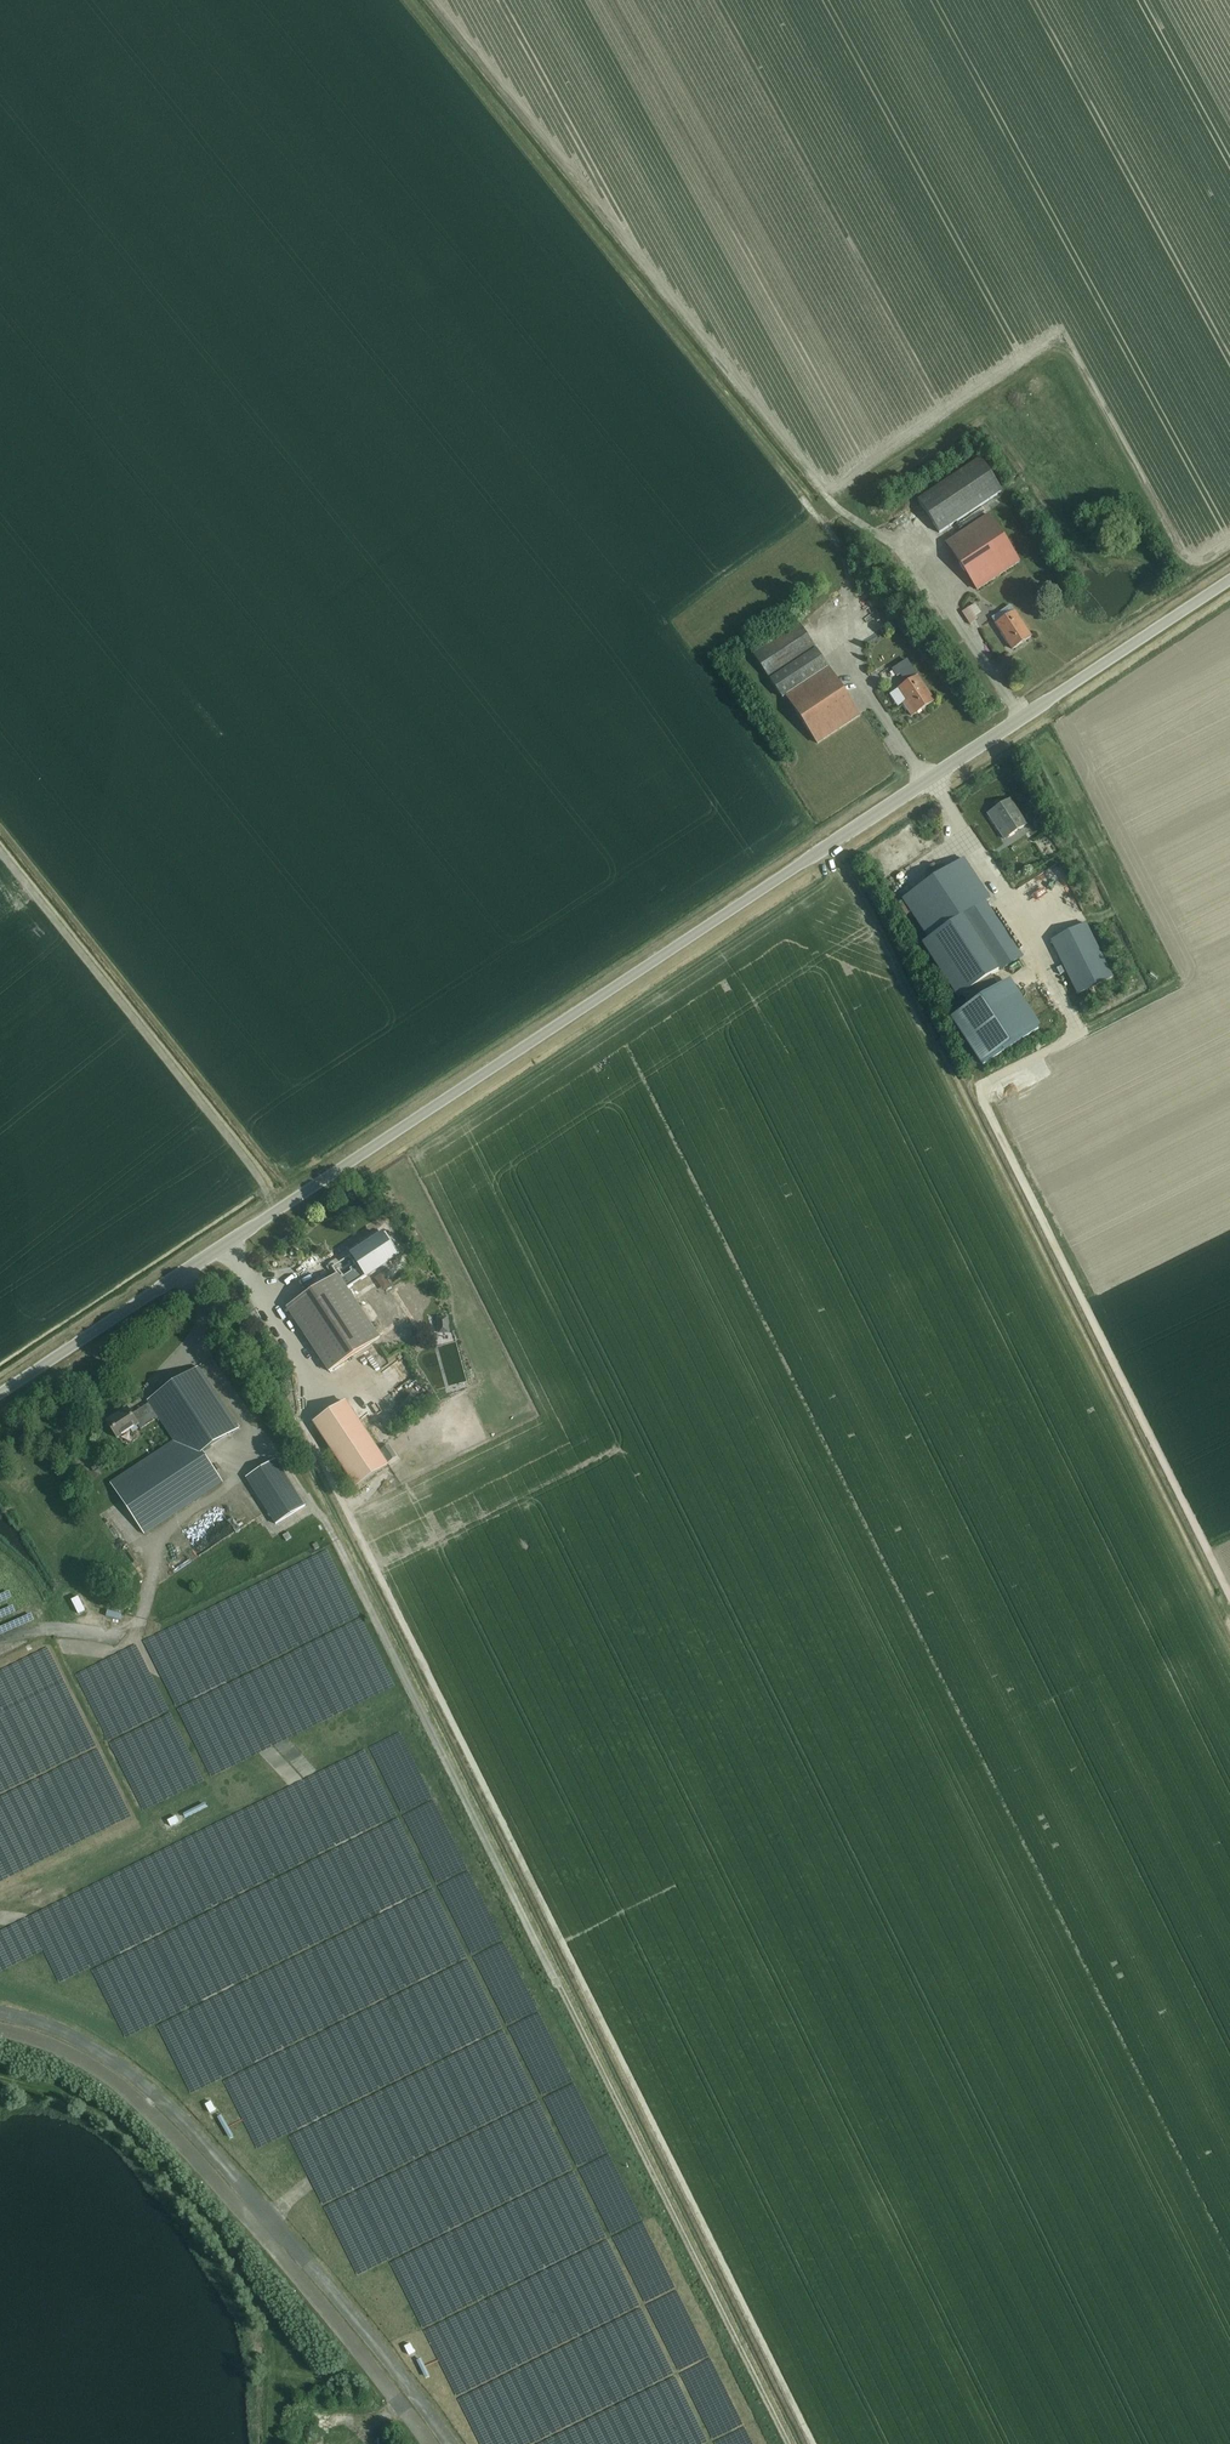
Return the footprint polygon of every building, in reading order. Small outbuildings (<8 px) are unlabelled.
[(918,500),(919,502),(940,533),(1001,493),(979,460),(918,500)] [(977,590),(1019,562),(988,515),(946,543),(977,590)] [(867,604),(856,612),(861,620),(872,613),(867,604)] [(1012,649),(1031,637),(1015,612),(996,624),(1012,649)] [(973,631),(982,626),(974,613),(966,619),(973,631)] [(754,654),(770,679),(816,649),(799,624),(754,654)] [(782,698),(786,695),(828,668),(816,649),(770,679),(782,698)] [(934,701),(919,679),(907,660),(893,670),(897,676),(900,674),(907,683),(899,688),(907,701),(903,703),(912,716),(934,701)] [(828,668),(786,695),(817,743),(860,715),(828,668)] [(1010,800),(991,812),(988,814),(1004,839),(1026,825),(1010,800)] [(964,859),(903,899),(929,938),(964,915),(985,901),(990,898),(964,859)] [(891,880),(891,891),(899,891),(900,880),(891,880)] [(1022,956),(985,901),(964,915),(1000,970),(1022,956)] [(929,938),(922,943),(958,998),(962,995),(991,976),(1000,970),(964,915),(929,938)] [(1078,994),(1113,977),(1086,923),(1051,940),(1078,994)] [(962,995),(970,1006),(999,988),(991,976),(962,995)] [(970,1006),(952,1018),(983,1065),(1038,1029),(1008,982),(999,988),(970,1006)] [(399,1254),(385,1233),(367,1245),(368,1247),(350,1259),(356,1268),(362,1277),(363,1278),(372,1272),(370,1269),(379,1263),(381,1266),(399,1254)] [(356,1268),(341,1278),(338,1274),(288,1308),(330,1371),(380,1337),(347,1287),(362,1277),(356,1268)] [(392,1284),(403,1279),(398,1268),(387,1273),(392,1284)] [(253,1302),(241,1309),(250,1326),(262,1319),(253,1302)] [(147,1401),(149,1403),(158,1417),(174,1441),(110,1483),(144,1534),(222,1482),(202,1452),(238,1428),(198,1367),(147,1401)] [(158,1417),(149,1403),(131,1414),(127,1408),(107,1422),(117,1438),(137,1425),(140,1429),(158,1417)] [(354,1409),(320,1430),(361,1497),(395,1476),(354,1409)] [(275,1525),(304,1506),(275,1460),(246,1478),(275,1525)] [(78,1614),(85,1610),(78,1597),(72,1600),(78,1614)] [(88,1632),(88,1645),(107,1645),(107,1633),(88,1632)] [(320,2010),(329,2024),(334,2020),(326,2007),(320,2010)]
